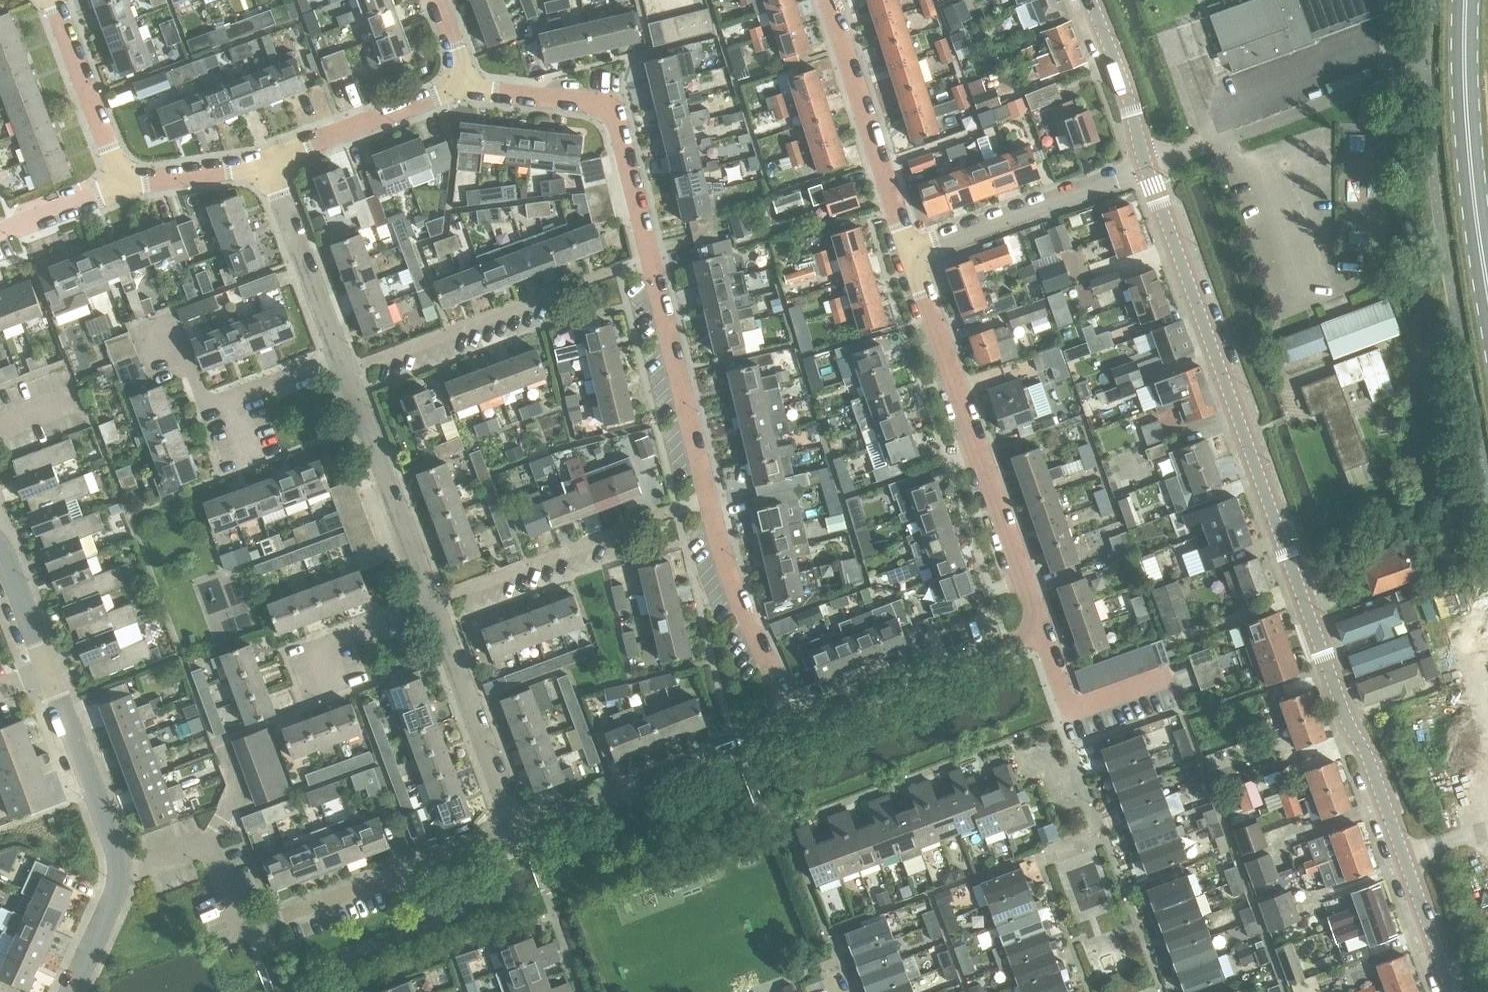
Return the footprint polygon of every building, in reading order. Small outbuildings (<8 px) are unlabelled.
[(106,29),(136,18),(129,0),(115,0),(97,7),(102,20),(106,29)] [(337,16),(337,17),(341,26),(353,21),(364,17),(395,6),(393,0),(358,0),(361,7),(349,12),(337,16)] [(509,12),(504,0),(473,0),(482,22),(509,12)] [(546,12),(547,13),(559,10),(557,0),(551,0),(544,2),(546,12)] [(559,10),(571,7),(570,0),(557,0),(559,10)] [(769,10),(795,1),(795,0),(740,0),(741,5),(753,2),(756,13),(769,10)] [(902,12),(899,0),(869,0),(875,20),(902,12)] [(942,8),(949,26),(970,18),(963,0),(942,8)] [(1042,23),(1068,12),(1063,0),(1031,0),(1017,5),(1019,11),(1018,15),(1021,23),(1025,25),(1027,29),(1042,23)] [(1210,14),(1223,51),(1225,51),(1233,72),(1315,42),(1314,39),(1393,10),(1393,0),(1249,0),(1210,14)] [(776,33),(802,24),(795,1),(769,10),(776,33)] [(534,2),(523,6),(527,19),(538,15),(534,2)] [(921,6),(926,18),(937,14),(933,2),(921,6)] [(395,6),(364,17),(373,40),(404,29),(401,21),(406,19),(401,4),(395,6)] [(698,9),(703,32),(715,29),(710,6),(698,9)] [(691,35),(703,32),(698,9),(685,12),(691,35)] [(262,13),(267,27),(276,23),(271,10),(262,13)] [(610,17),(617,45),(642,39),(634,11),(610,17)] [(509,12),(482,22),(491,48),(518,38),(509,12)] [(679,38),(691,35),(685,12),(673,15),(679,38)] [(883,44),(910,35),(902,12),(875,20),(883,44)] [(20,38),(10,13),(0,17),(0,45),(20,38)] [(239,22),(244,35),(267,27),(262,13),(239,22)] [(667,41),(679,38),(673,15),(661,18),(667,41)] [(593,51),(617,45),(610,17),(586,23),(593,51)] [(115,52),(145,41),(145,40),(136,18),(106,29),(115,52)] [(163,34),(177,28),(173,18),(159,23),(163,34)] [(654,44),(667,41),(661,18),(649,21),(654,44)] [(1043,32),(1049,47),(1051,51),(1079,40),(1071,21),(1043,32)] [(230,40),(244,35),(239,22),(225,27),(230,40)] [(571,57),(593,51),(586,23),(564,29),(571,57)] [(765,37),(753,40),(757,52),(780,45),(784,56),(810,48),(802,24),(776,33),(765,37)] [(749,29),(753,40),(765,37),(761,25),(749,29)] [(212,47),(230,40),(225,27),(207,34),(212,47)] [(177,28),(163,34),(168,46),(182,41),(177,28)] [(404,29),(373,40),(381,64),(412,53),(404,29)] [(547,63),(571,57),(564,29),(540,35),(547,63)] [(962,31),(950,35),(955,50),(968,46),(962,31)] [(270,34),(262,37),(269,59),(269,58),(273,67),(273,66),(285,97),(307,88),(296,58),(293,50),(278,55),(270,34)] [(891,68),(918,60),(910,35),(883,44),(891,68)] [(195,54),(208,48),(204,37),(191,43),(195,54)] [(938,53),(950,49),(945,37),(934,41),(938,53)] [(30,65),(20,38),(0,45),(0,77),(30,65)] [(123,75),(154,63),(159,61),(150,38),(145,40),(145,41),(115,52),(123,75)] [(1041,55),(1026,61),(1028,67),(1034,65),(1039,78),(1058,71),(1087,59),(1079,40),(1051,51),(1041,55)] [(239,44),(245,58),(253,55),(248,41),(239,44)] [(234,63),(245,58),(239,44),(228,48),(234,63)] [(735,69),(746,65),(739,45),(728,48),(735,69)] [(1033,45),(1022,49),(1026,60),(1037,56),(1033,45)] [(333,53),(341,78),(353,73),(344,49),(333,53)] [(938,53),(940,57),(943,64),(954,60),(950,49),(938,53)] [(330,82),(341,78),(333,53),(321,57),(330,82)] [(681,77),(676,54),(647,61),(652,85),(681,78),(682,81),(697,77),(695,68),(685,71),(685,76),(681,77)] [(194,61),(199,75),(208,72),(203,58),(194,61)] [(898,92),(925,83),(918,60),(891,68),(898,92)] [(194,61),(183,65),(189,79),(199,75),(194,61)] [(41,93),(30,65),(0,77),(0,90),(6,106),(41,93)] [(251,75),(262,105),(285,97),(273,66),(273,67),(251,75)] [(797,99),(824,90),(817,68),(790,77),(797,99)] [(142,98),(172,86),(166,72),(136,84),(142,98)] [(239,114),(262,105),(251,75),(228,83),(239,114)] [(652,85),(658,107),(687,100),(687,103),(693,102),(693,104),(702,102),(702,100),(703,100),(700,91),(690,94),(691,98),(687,100),(682,81),(681,78),(652,85)] [(981,78),(967,84),(978,112),(1000,103),(994,87),(986,90),(981,78)] [(1032,108),(1062,97),(1056,81),(1026,93),(1032,108)] [(217,122),(239,114),(228,83),(205,92),(217,122)] [(906,115),(932,106),(925,83),(898,92),(906,115)] [(951,87),(955,98),(966,94),(962,83),(951,87)] [(805,123),(832,115),(824,90),(797,99),(805,123)] [(194,131),(217,122),(205,92),(183,100),(194,131)] [(782,92),(765,97),(769,108),(774,106),(785,103),(782,92)] [(16,133),(51,120),(41,93),(6,106),(16,133)] [(955,98),(932,106),(935,115),(958,108),(959,111),(971,106),(966,94),(955,98)] [(1003,102),(1009,117),(1031,109),(1026,94),(1003,102)] [(1080,114),(1075,99),(1051,108),(1060,133),(1066,130),(1072,148),(1099,138),(1090,110),(1080,114)] [(161,114),(147,120),(155,139),(169,134),(171,140),(194,131),(183,100),(160,109),(161,114)] [(690,112),(687,103),(687,100),(658,107),(663,130),(692,123),(693,126),(708,122),(707,118),(711,117),(709,108),(705,109),(690,112)] [(785,103),(774,106),(778,119),(790,116),(785,103)] [(932,106),(906,115),(913,138),(940,129),(935,115),(932,106)] [(991,108),(978,113),(983,128),(997,123),(991,108)] [(832,115),(805,123),(813,147),(839,139),(832,115)] [(27,161),(61,148),(51,120),(16,133),(27,161)] [(483,152),(486,125),(462,122),(457,169),(481,172),(483,152)] [(697,145),(693,126),(692,123),(663,130),(669,152),(698,145),(698,149),(713,145),(711,136),(701,139),(701,144),(697,145)] [(486,125),(483,152),(505,154),(507,155),(510,128),(486,125)] [(507,155),(505,154),(504,164),(529,167),(530,157),(533,130),(510,128),(507,155)] [(554,160),(557,133),(533,130),(530,157),(554,160)] [(553,171),(580,173),(578,161),(579,161),(582,136),(557,133),(553,171)] [(397,146),(408,175),(432,165),(435,174),(447,170),(437,144),(426,149),(421,137),(397,146)] [(839,139),(813,147),(820,170),(846,162),(839,139)] [(789,155),(801,151),(797,140),(785,143),(789,155)] [(963,142),(946,148),(950,160),(967,154),(963,142)] [(703,167),(698,149),(698,145),(669,152),(674,175),(703,169),(704,172),(719,168),(717,159),(707,162),(707,166),(703,167)] [(1041,175),(1030,145),(1017,149),(1015,145),(1006,149),(1018,183),(1041,175)] [(366,171),(376,196),(377,196),(388,192),(385,183),(408,175),(397,146),(374,155),(379,166),(366,171)] [(61,148),(27,161),(37,188),(71,175),(61,148)] [(996,191),(1018,183),(1006,149),(996,152),(997,156),(985,161),(996,191)] [(801,151),(789,155),(793,166),(804,163),(801,151)] [(912,172),(935,164),(932,153),(908,161),(912,172)] [(602,155),(579,161),(578,161),(580,173),(605,167),(602,155)] [(974,199),(996,191),(985,161),(963,168),(974,199)] [(941,176),(952,207),(974,199),(963,168),(962,165),(954,168),(955,171),(941,176)] [(375,221),(367,198),(355,203),(342,167),(316,177),(327,208),(342,202),(348,218),(359,214),(364,229),(376,224),(375,221)] [(580,173),(581,173),(584,186),(608,180),(605,167),(580,173)] [(707,183),(706,179),(704,172),(703,169),(674,175),(680,198),(709,191),(709,194),(725,191),(723,182),(707,183)] [(929,215),(952,207),(941,176),(918,184),(929,215)] [(552,179),(554,194),(566,192),(564,177),(552,179)] [(542,195),(554,194),(552,179),(540,181),(542,195)] [(587,198),(611,192),(608,180),(584,186),(587,198)] [(860,204),(852,181),(811,194),(814,204),(827,200),(831,213),(860,204)] [(504,185),(506,200),(517,199),(515,184),(504,185)] [(480,204),(506,200),(504,185),(479,189),(480,204)] [(454,200),(453,207),(480,204),(479,189),(466,190),(468,201),(454,200)] [(574,204),(587,202),(584,191),(572,192),(574,204)] [(717,228),(709,194),(709,191),(680,198),(685,221),(689,220),(692,234),(717,228)] [(799,191),(773,200),(776,212),(803,203),(799,191)] [(590,211),(614,205),(611,192),(587,198),(590,211)] [(217,230),(248,218),(240,195),(209,207),(217,230)] [(367,198),(375,221),(376,224),(377,226),(385,224),(375,195),(367,198)] [(537,202),(539,217),(551,215),(549,200),(537,202)] [(527,218),(539,217),(537,202),(526,203),(527,218)] [(1104,213),(1111,234),(1139,225),(1131,204),(1104,213)] [(594,223),(617,218),(614,205),(590,211),(593,223),(594,223)] [(487,208),(490,223),(502,221),(500,207),(487,208)] [(743,207),(728,212),(737,235),(751,229),(743,207)] [(479,224),(490,223),(487,208),(477,210),(479,224)] [(1084,225),(1097,220),(1093,209),(1070,217),(1075,231),(1085,227),(1084,225)] [(443,216),(425,222),(430,235),(430,237),(442,232),(442,230),(443,216)] [(411,241),(405,225),(402,217),(391,221),(400,245),(411,241)] [(226,253),(257,241),(248,218),(217,230),(226,253)] [(185,245),(196,241),(195,238),(199,237),(193,219),(177,225),(185,245)] [(544,231),(557,264),(580,256),(571,231),(568,222),(555,227),(553,222),(543,226),(545,230),(544,231)] [(571,231),(580,256),(603,247),(594,223),(593,223),(571,231)] [(1048,228),(1056,252),(1071,246),(1063,223),(1048,228)] [(165,224),(142,232),(154,262),(165,258),(167,263),(169,265),(190,257),(185,245),(177,225),(167,228),(165,224)] [(832,233),(836,246),(827,249),(815,252),(818,263),(866,249),(859,225),(832,233)] [(1139,225),(1111,234),(1119,256),(1146,246),(1139,225)] [(695,246),(720,240),(717,228),(692,234),(695,246)] [(534,273),(557,264),(544,231),(522,239),(534,273)] [(131,271),(154,262),(142,232),(119,241),(131,271)] [(341,268),(370,257),(362,233),(332,244),(341,268)] [(445,238),(450,252),(461,248),(456,234),(445,238)] [(699,259),(694,260),(700,284),(729,277),(728,273),(738,271),(733,251),(730,237),(720,240),(695,246),(699,259)] [(438,256),(450,252),(445,238),(434,242),(438,256)] [(499,248),(502,256),(511,281),(534,273),(522,239),(499,248)] [(781,240),(772,242),(777,260),(785,258),(781,240)] [(136,289),(130,271),(131,271),(119,241),(97,249),(108,279),(119,275),(126,292),(127,292),(136,318),(147,314),(141,300),(140,300),(136,289)] [(185,245),(190,257),(201,253),(196,241),(185,245)] [(226,285),(237,281),(235,275),(265,263),(257,241),(226,253),(231,265),(220,269),(226,285)] [(408,266),(419,262),(411,241),(400,245),(408,266)] [(946,266),(955,290),(986,279),(982,267),(985,266),(986,269),(1012,259),(1006,242),(970,255),(971,257),(946,266)] [(502,256),(499,248),(499,247),(477,255),(480,264),(481,264),(490,289),(511,281),(502,256)] [(107,280),(108,279),(97,249),(74,257),(89,297),(111,289),(107,280)] [(866,249),(818,263),(822,276),(834,273),(843,270),(846,281),(873,273),(866,249)] [(51,266),(39,271),(56,315),(91,302),(89,297),(74,257),(51,266)] [(348,288),(378,277),(370,257),(341,268),(348,288)] [(1063,258),(1038,267),(1046,292),(1072,283),(1063,258)] [(417,290),(428,286),(419,262),(408,266),(417,290)] [(458,272),(468,297),(490,289),(481,264),(480,264),(458,272)] [(816,265),(783,275),(786,283),(818,274),(816,265)] [(203,293),(214,289),(207,269),(196,273),(203,293)] [(1095,295),(1123,284),(1118,269),(1089,279),(1095,295)] [(1134,300),(1162,290),(1154,269),(1127,278),(1134,300)] [(705,306),(734,299),(734,295),(731,286),(746,283),(743,270),(738,271),(728,273),(729,277),(700,284),(705,306)] [(250,282),(255,294),(282,284),(277,272),(250,282)] [(444,306),(468,297),(458,272),(434,281),(444,306)] [(850,294),(823,301),(827,314),(832,312),(844,309),(853,306),(881,298),(873,273),(846,281),(850,294)] [(357,312),(387,301),(378,277),(348,288),(357,312)] [(986,279),(955,290),(963,312),(972,309),(976,321),(1008,310),(1017,306),(1012,292),(998,297),(993,282),(987,280),(986,279)] [(10,288),(22,321),(43,313),(31,280),(10,288)] [(188,299),(198,295),(193,281),(183,284),(188,299)] [(245,298),(255,294),(250,282),(240,286),(245,298)] [(428,286),(417,290),(424,309),(435,305),(428,286)] [(22,321),(10,288),(0,291),(0,323),(2,328),(22,321)] [(1162,290),(1134,300),(1142,321),(1169,311),(1162,290)] [(705,306),(711,329),(740,322),(739,319),(753,316),(751,307),(752,306),(749,292),(734,295),(734,299),(705,306)] [(206,299),(211,311),(220,307),(216,295),(206,299)] [(141,300),(147,314),(155,311),(150,297),(141,300)] [(881,298),(853,306),(860,328),(887,321),(881,298)] [(1008,310),(1013,325),(1047,313),(1042,298),(1017,306),(1008,310)] [(183,322),(211,311),(206,299),(178,309),(183,322)] [(1325,322),(1321,324),(1329,346),(1331,352),(1333,357),(1334,358),(1399,333),(1399,332),(1398,331),(1386,299),(1377,303),(1373,304),(1355,311),(1328,321),(1325,322)] [(387,301),(357,312),(366,335),(396,324),(387,301)] [(800,301),(787,305),(800,350),(813,346),(800,301)] [(262,313),(273,344),(296,335),(285,305),(262,313)] [(844,309),(832,312),(835,323),(847,320),(844,309)] [(96,317),(102,331),(110,328),(105,313),(96,317)] [(251,352),(273,344),(262,313),(239,322),(251,352)] [(745,344),(743,332),(757,329),(762,328),(760,318),(755,319),(754,315),(753,316),(739,319),(740,322),(711,329),(716,351),(745,344)] [(1030,320),(1035,333),(1050,328),(1046,315),(1030,320)] [(92,335),(102,331),(96,317),(86,321),(92,335)] [(1154,330),(1158,342),(1164,359),(1175,355),(1176,356),(1194,349),(1183,319),(1165,326),(1154,330)] [(228,361),(251,352),(239,322),(216,330),(228,361)] [(569,359),(589,354),(617,347),(611,323),(583,330),(586,341),(555,349),(558,362),(569,359)] [(980,361),(999,354),(1001,361),(1019,355),(1011,333),(1012,333),(1009,323),(994,328),(993,326),(971,334),(980,361)] [(1082,327),(1091,352),(1091,353),(1114,345),(1109,330),(1096,334),(1092,323),(1082,327)] [(1277,340),(1276,340),(1285,363),(1329,346),(1321,324),(1277,340)] [(204,369),(228,361),(216,330),(193,339),(204,369)] [(106,340),(111,352),(134,343),(130,331),(106,340)] [(871,338),(836,350),(839,357),(836,358),(843,377),(859,372),(860,375),(888,365),(880,343),(873,345),(871,338)] [(111,352),(114,361),(115,364),(139,355),(134,343),(111,352)] [(1061,343),(1032,350),(1037,369),(1051,365),(1054,378),(1069,375),(1061,343)] [(617,347),(589,354),(594,377),(622,370),(617,347)] [(513,357),(523,384),(546,376),(536,348),(513,357)] [(1336,373),(1301,386),(1312,415),(1323,411),(1349,482),(1373,473),(1368,461),(1363,446),(1346,399),(1341,386),(1363,378),(1372,400),(1394,392),(1378,348),(1336,363),(1333,364),(1336,373)] [(35,355),(40,368),(48,365),(43,352),(35,355)] [(745,366),(728,370),(734,394),(763,387),(764,390),(779,387),(778,382),(777,378),(776,374),(767,376),(761,377),(758,366),(774,363),(771,352),(743,358),(745,366)] [(31,371),(40,368),(35,355),(26,358),(31,371)] [(120,375),(143,366),(139,355),(115,364),(120,375)] [(500,393),(523,384),(513,357),(490,366),(500,393)] [(558,362),(561,373),(572,371),(569,359),(558,362)] [(1002,364),(1006,374),(1020,368),(1016,359),(1002,364)] [(1117,385),(1141,376),(1142,376),(1136,359),(1111,368),(1117,385)] [(1200,364),(1135,387),(1143,410),(1155,406),(1157,405),(1158,406),(1181,397),(1181,398),(1208,387),(1200,364)] [(859,372),(843,377),(846,386),(855,383),(855,378),(860,376),(866,394),(867,397),(896,387),(888,365),(860,375),(859,372)] [(142,420),(172,408),(163,385),(152,390),(143,366),(120,375),(137,421),(142,420)] [(467,374),(477,401),(500,393),(490,366),(467,374)] [(600,399),(628,392),(622,370),(594,377),(600,399)] [(456,409),(477,401),(467,374),(446,382),(456,409)] [(814,391),(826,387),(822,376),(810,380),(814,391)] [(1019,376),(989,387),(1004,428),(1050,412),(1040,382),(1023,387),(1019,376)] [(1117,385),(1105,389),(1110,403),(1123,398),(1123,399),(1137,394),(1134,387),(1144,383),(1141,376),(1117,385)] [(1092,394),(1087,379),(1075,383),(1080,398),(1092,394)] [(763,387),(734,394),(739,416),(769,409),(769,412),(785,409),(782,400),(779,387),(764,390),(763,387)] [(858,422),(859,422),(874,417),(875,419),(904,409),(896,387),(867,397),(866,394),(851,400),(858,422)] [(1157,405),(1155,406),(1156,407),(1158,413),(1183,403),(1185,408),(1178,410),(1183,423),(1190,421),(1216,411),(1217,411),(1208,387),(1181,398),(1181,397),(1158,406),(1157,405)] [(428,389),(402,399),(414,429),(440,419),(448,416),(443,404),(435,407),(428,389)] [(628,392),(600,399),(606,424),(634,417),(628,392)] [(568,407),(580,404),(577,393),(565,396),(568,407)] [(531,404),(535,415),(547,411),(542,399),(531,404)] [(523,420),(535,415),(531,404),(519,408),(523,420)] [(580,404),(568,407),(571,420),(583,417),(580,404)] [(137,421),(136,425),(139,433),(141,435),(146,433),(150,443),(181,431),(172,408),(142,420),(137,421)] [(769,409),(739,416),(745,439),(774,432),(775,435),(790,432),(789,431),(798,429),(797,421),(788,423),(785,409),(769,412),(769,409)] [(862,430),(870,427),(872,432),(879,429),(882,438),(883,441),(911,431),(904,409),(875,419),(874,417),(859,422),(862,430)] [(485,421),(488,431),(501,427),(497,416),(485,421)] [(1147,445),(1166,438),(1159,418),(1141,425),(1147,445)] [(103,434),(117,429),(113,419),(99,425),(103,434)] [(485,421),(473,425),(477,435),(488,431),(485,421)] [(806,436),(819,433),(817,424),(804,427),(806,436)] [(117,429),(103,434),(106,444),(121,438),(117,429)] [(159,465),(189,454),(181,431),(150,443),(159,465)] [(869,452),(875,468),(873,468),(877,481),(908,470),(904,459),(919,454),(911,431),(883,441),(882,438),(866,444),(869,452)] [(785,448),(777,446),(775,435),(774,432),(745,439),(750,462),(779,455),(780,458),(790,456),(796,454),(793,446),(785,448)] [(460,436),(449,440),(434,446),(439,458),(465,448),(460,436)] [(60,483),(59,482),(53,465),(77,456),(70,437),(13,459),(22,482),(17,484),(23,498),(27,497),(27,496),(60,483)] [(1176,437),(1145,449),(1150,459),(1169,452),(1177,474),(1186,471),(1214,460),(1206,438),(1180,448),(1176,437)] [(1082,458),(1093,453),(1089,442),(1077,446),(1082,458)] [(510,460),(524,455),(521,444),(506,450),(510,460)] [(1021,478),(1048,469),(1040,446),(1014,456),(1021,478)] [(480,449),(469,453),(479,479),(490,475),(480,449)] [(1086,469),(1096,466),(1097,465),(1093,453),(1082,458),(1086,469)] [(189,454),(159,465),(163,476),(159,477),(157,482),(162,495),(180,488),(179,484),(198,477),(189,454)] [(555,462),(552,454),(529,463),(532,471),(555,462)] [(584,473),(585,472),(579,455),(565,460),(572,478),(562,481),(566,492),(576,518),(598,509),(584,473)] [(780,458),(779,455),(750,462),(756,485),(768,482),(771,493),(795,487),(796,487),(807,485),(805,472),(794,474),(790,456),(780,458)] [(608,464),(621,500),(643,492),(630,456),(608,464)] [(330,488),(330,487),(319,459),(296,468),(307,497),(330,488)] [(1186,471),(1177,474),(1185,496),(1188,494),(1189,495),(1223,483),(1214,460),(1186,471)] [(427,498),(456,487),(447,462),(417,473),(427,498)] [(119,480),(134,474),(130,464),(116,470),(119,480)] [(584,473),(598,509),(621,500),(608,464),(585,472),(584,473)] [(1029,501),(1056,491),(1052,479),(1065,475),(1061,464),(1048,469),(1021,478),(1029,501)] [(284,505),(307,497),(296,468),(273,476),(284,505)] [(36,534),(41,533),(40,532),(73,519),(66,501),(91,492),(84,473),(59,482),(60,483),(27,496),(27,497),(35,518),(31,520),(36,534)] [(134,474),(119,480),(123,489),(137,484),(134,474)] [(914,474),(888,483),(894,499),(897,498),(901,512),(914,508),(915,511),(943,501),(935,478),(918,484),(914,474)] [(479,479),(487,500),(498,496),(490,475),(479,479)] [(262,514),(284,505),(273,476),(251,485),(262,514)] [(330,487),(330,488),(334,499),(358,490),(354,478),(330,487)] [(239,522),(262,514),(251,485),(228,493),(239,522)] [(427,498),(435,519),(464,508),(456,487),(427,498)] [(773,503),(753,507),(759,532),(788,525),(787,521),(802,517),(795,487),(771,493),(773,503)] [(1097,503),(1109,500),(1105,487),(1093,491),(1097,503)] [(339,511),(362,502),(358,490),(334,499),(339,511)] [(530,535),(553,526),(544,501),(543,501),(539,490),(517,499),(530,535)] [(1037,524),(1064,514),(1056,491),(1029,501),(1037,524)] [(553,526),(576,518),(566,492),(544,501),(553,526)] [(862,553),(875,548),(857,492),(844,497),(862,553)] [(216,531),(239,522),(228,493),(205,502),(216,531)] [(1170,513),(1192,505),(1189,495),(1188,494),(1185,496),(1166,503),(1170,513)] [(1141,524),(1130,495),(1118,500),(1129,528),(1141,524)] [(487,500),(495,523),(506,519),(498,496),(487,500)] [(1207,532),(1245,518),(1237,496),(1184,515),(1188,525),(1202,520),(1207,532)] [(1109,500),(1097,503),(1101,515),(1113,511),(1109,500)] [(923,532),(951,522),(943,501),(915,511),(914,508),(901,512),(899,513),(902,521),(911,518),(912,522),(918,520),(922,530),(923,532)] [(343,523),(367,514),(362,502),(339,511),(343,523)] [(843,513),(840,502),(834,503),(836,514),(843,513)] [(443,542),(473,531),(464,508),(435,519),(443,542)] [(88,556),(95,553),(98,552),(91,533),(104,528),(97,509),(73,519),(40,532),(41,533),(49,555),(45,556),(50,570),(87,555),(88,556)] [(325,516),(316,520),(321,534),(343,526),(343,525),(338,510),(325,515),(325,516)] [(347,534),(371,525),(367,514),(343,523),(346,531),(347,534)] [(1045,546),(1072,538),(1064,514),(1037,524),(1045,546)] [(830,533),(847,528),(843,515),(826,519),(830,533)] [(788,525),(759,532),(765,555),(793,548),(793,546),(808,543),(802,517),(787,521),(788,525)] [(1245,518),(1207,532),(1211,543),(1196,549),(1204,570),(1227,561),(1224,552),(1254,541),(1245,518)] [(506,519),(495,523),(502,540),(513,536),(506,519)] [(316,520),(293,528),(298,543),(321,534),(316,520)] [(958,544),(951,522),(923,532),(922,530),(907,535),(909,543),(914,542),(918,556),(929,551),(930,554),(958,544)] [(352,546),(375,537),(371,525),(347,534),(350,542),(352,546)] [(350,542),(347,534),(346,531),(322,540),(326,550),(350,542)] [(473,531),(443,542),(452,564),(481,553),(473,531)] [(270,537),(275,551),(284,547),(279,533),(270,537)] [(1115,554),(1127,550),(1120,533),(1109,537),(1115,554)] [(260,540),(265,555),(275,551),(270,537),(260,540)] [(375,537),(352,546),(356,558),(380,549),(375,537)] [(1373,592),(1422,575),(1409,537),(1390,544),(1391,545),(1360,556),(1373,592)] [(1072,538),(1045,546),(1053,570),(1080,560),(1072,538)] [(303,559),(326,550),(322,540),(299,548),(303,559)] [(765,555),(770,577),(799,571),(798,568),(796,557),(811,553),(808,543),(793,546),(793,548),(765,555)] [(918,556),(904,561),(910,577),(920,573),(918,570),(934,564),(938,577),(966,567),(958,544),(930,554),(929,551),(918,556)] [(280,568),(303,559),(299,548),(276,557),(280,568)] [(356,558),(360,568),(360,570),(384,561),(380,549),(356,558)] [(233,550),(221,555),(226,569),(239,564),(233,550)] [(1127,550),(1115,554),(1118,561),(1129,557),(1127,550)] [(59,582),(67,604),(68,605),(101,592),(101,593),(134,580),(128,564),(119,567),(118,565),(95,574),(88,556),(87,555),(50,570),(55,584),(59,582)] [(1270,587),(1259,556),(1235,564),(1236,566),(1225,570),(1230,586),(1242,582),(1246,595),(1270,587)] [(258,576),(280,568),(276,557),(254,565),(258,576)] [(646,589),(673,582),(668,560),(640,567),(646,589)] [(833,566),(839,589),(861,580),(857,560),(833,566)] [(776,601),(782,599),(785,612),(819,598),(816,590),(819,589),(813,565),(798,568),(799,571),(770,577),(776,601)] [(938,577),(928,580),(936,601),(931,603),(935,615),(958,607),(955,597),(974,590),(966,567),(938,577)] [(371,598),(360,570),(360,568),(337,577),(348,607),(371,598)] [(1065,606),(1093,597),(1085,575),(1058,585),(1065,606)] [(324,616),(348,607),(337,577),(313,586),(324,616)] [(1167,635),(1194,626),(1179,580),(1178,579),(1151,588),(1167,635)] [(652,613),(679,606),(673,582),(646,589),(652,613)] [(615,597),(625,594),(623,583),(612,586),(615,597)] [(300,624),(324,616),(313,586),(289,595),(300,624)] [(73,618),(81,640),(82,641),(115,629),(115,630),(138,621),(139,621),(132,601),(108,611),(101,593),(101,592),(68,605),(67,604),(63,605),(69,620),(73,618)] [(550,603),(561,632),(585,623),(574,594),(550,603)] [(625,594),(615,597),(618,610),(629,608),(625,594)] [(1134,609),(1145,606),(1141,594),(1130,598),(1134,609)] [(279,632),(300,624),(289,595),(268,603),(279,632)] [(845,595),(838,599),(841,607),(849,604),(845,595)] [(1074,632),(1101,622),(1093,597),(1065,606),(1074,632)] [(912,621),(903,598),(891,603),(891,602),(872,609),(872,610),(878,625),(875,626),(886,653),(908,644),(900,625),(912,621)] [(1407,622),(1418,618),(1411,598),(1400,602),(1407,622)] [(838,599),(830,602),(834,610),(841,607),(838,599)] [(1341,620),(1350,645),(1379,634),(1382,643),(1398,637),(1395,629),(1405,626),(1396,600),(1341,620)] [(539,640),(561,632),(550,603),(528,611),(539,640)] [(801,625),(825,615),(821,604),(796,614),(801,625)] [(657,636),(685,630),(679,606),(652,613),(657,636)] [(1145,606),(1134,609),(1139,622),(1150,618),(1145,606)] [(864,662),(886,653),(875,626),(878,625),(872,610),(850,618),(856,633),(853,634),(864,662)] [(1248,643),(1285,630),(1277,610),(1240,623),(1248,643)] [(515,649),(539,640),(528,611),(504,620),(515,649)] [(843,670),(864,662),(853,634),(856,633),(850,618),(839,622),(845,638),(832,643),(843,670)] [(493,657),(515,649),(504,620),(482,628),(493,657)] [(153,656),(150,649),(145,637),(144,638),(138,621),(115,630),(115,629),(82,641),(81,640),(77,642),(82,656),(87,654),(96,678),(153,656)] [(1101,622),(1074,632),(1082,655),(1109,645),(1101,622)] [(1417,650),(1429,646),(1421,626),(1410,630),(1417,650)] [(626,644),(637,641),(634,629),(623,631),(626,644)] [(685,630),(657,636),(663,661),(691,654),(685,630)] [(1255,664),(1292,650),(1285,630),(1248,643),(1255,664)] [(843,670),(832,643),(828,633),(798,645),(808,669),(815,666),(820,679),(843,670)] [(1150,642),(1158,664),(1170,660),(1162,638),(1150,642)] [(637,641),(626,644),(629,656),(640,653),(637,641)] [(1148,668),(1158,664),(1150,642),(1139,646),(1148,668)] [(229,675),(258,663),(250,643),(221,654),(221,655),(211,658),(215,667),(225,664),(229,675)] [(568,651),(572,662),(596,654),(592,643),(568,651)] [(1137,672),(1148,668),(1139,646),(1129,650),(1137,672)] [(1213,646),(1204,650),(1208,660),(1217,657),(1213,646)] [(1126,676),(1137,672),(1129,650),(1118,654),(1126,676)] [(1204,650),(1188,655),(1192,665),(1208,660),(1204,650)] [(1292,650),(1255,664),(1262,684),(1299,671),(1292,650)] [(550,671),(572,662),(568,651),(546,660),(550,671)] [(1353,670),(1358,682),(1409,664),(1405,652),(1353,670)] [(1115,680),(1126,676),(1118,654),(1107,658),(1115,680)] [(1427,678),(1439,674),(1432,654),(1420,658),(1427,678)] [(1208,660),(1212,671),(1216,684),(1225,680),(1217,657),(1208,660)] [(1105,684),(1115,680),(1107,658),(1096,662),(1105,684)] [(526,680),(550,671),(546,660),(522,669),(526,680)] [(1208,660),(1192,665),(1196,677),(1212,671),(1208,660)] [(1094,688),(1105,684),(1096,662),(1086,666),(1094,688)] [(238,700),(268,688),(258,663),(229,675),(238,700)] [(1359,685),(1367,708),(1405,695),(1407,700),(1419,696),(1416,689),(1427,685),(1420,664),(1359,685)] [(1082,692),(1094,688),(1086,666),(1074,670),(1082,692)] [(197,686),(208,682),(202,667),(191,671),(197,686)] [(509,686),(526,680),(522,669),(505,675),(509,686)] [(1212,671),(1196,677),(1201,689),(1216,684),(1212,671)] [(662,675),(665,686),(677,683),(675,672),(662,675)] [(566,701),(577,697),(568,673),(557,678),(566,701)] [(662,675),(652,677),(654,689),(665,686),(662,675)] [(400,711),(429,700),(420,676),(391,687),(400,711)] [(510,722),(539,711),(554,706),(544,679),(528,685),(529,688),(502,698),(510,722)] [(207,712),(217,708),(208,682),(197,686),(207,712)] [(616,686),(619,697),(631,694),(628,683),(616,686)] [(607,700),(619,697),(616,686),(604,689),(607,700)] [(268,688),(238,700),(247,723),(277,712),(268,688)] [(1290,723),(1318,713),(1309,689),(1281,699),(1290,723)] [(137,707),(131,693),(100,705),(108,725),(153,708),(164,704),(161,695),(149,699),(150,702),(137,707)] [(671,706),(682,733),(707,724),(696,696),(671,706)] [(575,724),(585,720),(577,697),(566,701),(575,724)] [(370,722),(380,718),(374,700),(363,704),(370,722)] [(408,733),(438,722),(429,700),(400,711),(408,733)] [(328,711),(339,740),(363,731),(352,702),(328,711)] [(184,708),(187,716),(199,712),(196,703),(184,708)] [(639,718),(633,705),(623,710),(639,750),(662,741),(652,713),(639,718)] [(662,741),(682,733),(671,706),(652,713),(662,741)] [(115,744),(147,732),(142,720),(155,715),(153,708),(108,725),(107,725),(107,727),(108,726),(115,744)] [(217,708),(207,712),(215,735),(226,731),(217,708)] [(615,759),(639,750),(623,710),(612,714),(617,727),(605,731),(615,759)] [(315,749),(339,740),(328,711),(304,719),(315,749)] [(519,745),(548,734),(539,711),(510,722),(519,745)] [(1318,713),(1290,723),(1299,747),(1326,737),(1318,713)] [(181,722),(186,734),(205,727),(200,715),(181,722)] [(378,745),(389,741),(380,718),(370,722),(378,745)] [(1269,718),(1254,723),(1258,736),(1273,730),(1269,718)] [(30,738),(23,719),(0,727),(0,749),(30,738)] [(293,757),(315,749),(304,719),(283,727),(293,757)] [(583,747),(594,743),(585,720),(575,724),(583,747)] [(417,757),(447,746),(438,722),(408,733),(417,757)] [(1178,744),(1189,740),(1184,726),(1173,731),(1178,744)] [(243,765),(276,752),(267,727),(233,739),(243,765)] [(1273,730),(1258,736),(1262,747),(1277,742),(1273,730)] [(115,744),(123,766),(168,749),(165,742),(152,747),(147,732),(115,744)] [(1109,768),(1149,753),(1141,733),(1101,747),(1102,748),(1096,751),(1098,759),(1105,756),(1109,768)] [(527,768),(557,757),(548,734),(519,745),(527,768)] [(33,762),(25,743),(31,741),(30,738),(0,749),(0,774),(33,762)] [(1189,740),(1178,744),(1183,757),(1194,753),(1189,740)] [(387,768),(398,764),(389,741),(378,745),(387,768)] [(594,743),(583,747),(590,765),(601,761),(594,743)] [(425,779),(455,768),(447,746),(417,757),(425,779)] [(131,785),(162,773),(157,761),(171,756),(168,749),(123,766),(122,766),(123,767),(124,767),(131,785)] [(345,759),(349,770),(374,761),(370,750),(345,759)] [(43,752),(36,755),(40,765),(46,763),(47,762),(48,762),(49,761),(50,759),(51,758),(50,756),(50,755),(49,753),(48,752),(46,752),(43,752)] [(247,777),(281,765),(276,752),(243,765),(247,777)] [(1117,789),(1157,775),(1149,753),(1109,768),(1103,770),(1106,778),(1112,776),(1117,789)] [(536,790),(565,779),(575,775),(571,766),(561,770),(557,757),(527,768),(536,790)] [(327,778),(349,770),(345,759),(323,767),(327,778)] [(1335,759),(1306,769),(1315,793),(1343,783),(1335,759)] [(11,795),(46,781),(45,778),(40,781),(33,762),(0,774),(0,782),(6,797),(11,795)] [(992,790),(1005,825),(1007,831),(1035,821),(1027,801),(1020,803),(1005,763),(994,767),(1001,786),(992,790)] [(395,791),(406,787),(398,764),(387,768),(395,791)] [(252,790),(285,777),(281,765),(247,777),(252,790)] [(383,790),(373,766),(351,775),(357,790),(366,786),(370,795),(383,790)] [(309,784),(327,778),(323,767),(305,774),(309,784)] [(965,778),(961,767),(951,771),(957,789),(946,793),(960,830),(980,822),(981,822),(965,778)] [(1193,784),(1204,780),(1199,767),(1188,772),(1193,784)] [(434,801),(463,791),(455,768),(425,779),(434,801)] [(131,785),(139,806),(192,786),(190,779),(167,788),(162,773),(131,785)] [(1005,825),(992,790),(982,793),(975,775),(965,778),(981,822),(980,822),(984,833),(1005,825)] [(1132,830),(1172,815),(1157,775),(1117,789),(1111,791),(1114,799),(1119,797),(1124,809),(1119,811),(1121,819),(1127,817),(1131,829),(1132,830)] [(285,777),(252,790),(257,803),(290,791),(285,777)] [(960,830),(946,793),(937,796),(930,778),(920,782),(940,837),(960,830)] [(1243,810),(1263,803),(1254,778),(1234,785),(1243,810)] [(1204,780),(1193,784),(1198,798),(1209,794),(1204,780)] [(46,781),(11,795),(18,814),(54,801),(46,781)] [(907,808),(920,844),(940,837),(920,782),(909,786),(916,805),(907,808)] [(1323,817),(1352,806),(1343,783),(1315,793),(1323,817)] [(316,788),(322,803),(331,800),(326,785),(316,788)] [(178,815),(172,801),(195,793),(192,786),(139,806),(137,806),(138,807),(139,807),(147,827),(178,815)] [(404,812),(414,809),(406,787),(395,791),(404,812)] [(312,807),(322,803),(316,788),(307,792),(312,807)] [(1279,794),(1283,805),(1297,800),(1293,789),(1279,794)] [(434,801),(424,805),(428,817),(438,813),(442,825),(472,814),(463,791),(434,801)] [(889,794),(880,797),(900,852),(898,853),(906,874),(926,866),(918,845),(919,845),(920,844),(907,808),(896,812),(889,794)] [(880,860),(898,853),(900,852),(880,797),(869,801),(876,820),(866,823),(880,860)] [(1301,813),(1297,800),(1283,805),(1287,818),(1301,813)] [(271,805),(277,820),(286,817),(280,802),(271,805)] [(259,810),(242,816),(248,831),(277,820),(271,805),(259,810)] [(880,860),(866,823),(856,827),(849,808),(839,812),(860,867),(880,860)] [(1204,817),(1197,819),(1200,828),(1208,825),(1219,821),(1214,808),(1203,812),(1204,817)] [(414,809),(404,812),(413,837),(423,833),(414,809)] [(840,874),(860,867),(839,812),(829,816),(836,834),(826,838),(840,874)] [(1131,829),(1126,831),(1129,840),(1135,838),(1139,850),(1179,835),(1185,833),(1182,824),(1176,826),(1172,815),(1132,830),(1131,829)] [(356,825),(366,853),(390,845),(379,816),(356,825)] [(1219,821),(1208,825),(1213,838),(1224,834),(1219,821)] [(1243,853),(1267,845),(1258,821),(1234,829),(1243,853)] [(1323,850),(1324,854),(1327,854),(1328,858),(1365,845),(1357,822),(1330,831),(1318,836),(1315,840),(1318,849),(1323,850)] [(809,823),(799,827),(822,890),(843,883),(840,874),(826,838),(816,842),(809,823)] [(307,833),(321,870),(344,862),(333,833),(330,824),(307,833)] [(356,825),(333,833),(344,862),(366,853),(356,825)] [(307,833),(284,842),(288,850),(299,879),(321,870),(307,833)] [(1187,857),(1179,835),(1139,850),(1134,852),(1137,860),(1142,858),(1147,872),(1187,857)] [(1324,854),(1315,858),(1317,863),(1319,863),(1321,867),(1330,864),(1337,882),(1374,868),(1365,845),(1328,858),(1327,854),(1324,854)] [(275,888),(299,879),(288,850),(264,859),(275,888)] [(1254,885),(1278,876),(1270,853),(1246,862),(1254,885)] [(1308,872),(1321,867),(1319,863),(1317,863),(1315,858),(1304,862),(1308,872)] [(22,891),(34,896),(34,895),(66,910),(71,898),(70,894),(73,888),(43,875),(48,865),(35,860),(22,891)] [(1231,882),(1240,879),(1236,865),(1226,869),(1231,882)] [(1030,887),(1030,888),(1036,886),(1033,878),(1027,881),(1022,866),(981,881),(989,903),(1030,887)] [(1155,910),(1195,895),(1187,874),(1147,889),(1155,910)] [(1240,879),(1231,882),(1235,895),(1245,891),(1240,879)] [(1352,890),(1357,906),(1326,916),(1330,928),(1388,907),(1379,881),(1352,890)] [(1035,901),(1030,888),(1030,887),(989,903),(997,923),(1038,907),(1038,908),(1043,906),(1040,899),(1035,901)] [(876,893),(881,907),(895,902),(889,888),(876,893)] [(950,888),(935,894),(939,905),(954,900),(950,888)] [(1265,915),(1295,904),(1290,890),(1260,901),(1265,915)] [(25,915),(55,929),(58,923),(61,921),(66,910),(34,895),(34,896),(25,915)] [(1162,931),(1203,916),(1195,895),(1155,910),(1149,912),(1152,920),(1158,918),(1162,930),(1162,931)] [(944,919),(955,915),(951,902),(940,906),(944,919)] [(1295,904),(1265,915),(1270,929),(1300,918),(1295,904)] [(1245,922),(1255,918),(1251,906),(1241,910),(1245,922)] [(1043,921),(1038,908),(1038,907),(997,923),(1004,944),(1045,928),(1051,926),(1048,919),(1043,921)] [(1388,907),(1330,928),(1334,942),(1366,931),(1371,943),(1397,934),(1388,907)] [(25,915),(13,909),(5,929),(17,935),(16,936),(48,950),(54,937),(53,934),(55,929),(25,915)] [(928,926),(939,922),(934,909),(923,913),(928,926)] [(955,915),(944,919),(949,932),(960,928),(955,915)] [(1170,950),(1210,935),(1203,916),(1162,931),(1162,930),(1156,932),(1159,940),(1165,938),(1170,949),(1170,950)] [(854,954),(894,939),(886,917),(840,934),(843,942),(849,940),(854,953),(854,954)] [(1255,918),(1245,922),(1250,936),(1260,932),(1255,918)] [(939,922),(928,926),(932,939),(943,935),(939,922)] [(1004,944),(992,948),(1000,968),(1012,963),(1052,948),(1058,946),(1055,939),(1050,941),(1045,928),(1004,944)] [(497,948),(504,969),(557,950),(554,941),(537,947),(533,935),(497,948)] [(1177,970),(1217,955),(1210,935),(1170,950),(1170,949),(1163,952),(1166,959),(1172,957),(1177,970)] [(44,960),(48,950),(16,936),(8,955),(37,968),(40,962),(44,960)] [(862,974),(902,959),(894,939),(854,954),(854,953),(848,956),(850,962),(856,960),(861,974),(862,974)] [(959,959),(970,955),(966,942),(954,947),(959,959)] [(1287,984),(1301,979),(1288,942),(1274,947),(1287,984)] [(1364,945),(1339,954),(1343,965),(1368,956),(1364,945)] [(1261,964),(1271,960),(1266,946),(1255,950),(1261,964)] [(1057,961),(1052,948),(1012,963),(1019,983),(1060,968),(1065,966),(1063,959),(1057,961)] [(943,967),(954,963),(949,949),(937,953),(943,967)] [(474,950),(458,956),(467,982),(475,979),(468,961),(477,958),(474,950)] [(496,972),(503,991),(504,991),(512,989),(548,977),(544,966),(561,960),(557,950),(504,969),(496,972)] [(970,955),(959,959),(964,973),(975,968),(973,963),(981,960),(978,952),(970,955)] [(1386,987),(1412,976),(1404,953),(1377,963),(1386,987)] [(37,968),(8,955),(0,972),(0,975),(31,989),(36,977),(35,973),(37,968)] [(1177,970),(1171,972),(1174,979),(1180,977),(1185,991),(1225,977),(1217,955),(1177,970)] [(910,980),(902,959),(862,974),(861,974),(855,976),(858,983),(864,980),(868,991),(876,991),(910,980)] [(954,963),(943,967),(947,979),(958,975),(954,963)] [(1060,968),(1019,983),(1022,991),(1057,991),(1067,988),(1073,986),(1071,980),(1065,982),(1060,968)] [(1412,976),(1386,987),(1376,990),(1375,984),(1363,989),(1364,991),(1418,991),(1412,976)] [(513,991),(568,991),(572,991),(568,981),(552,987),(548,977),(512,989),(513,991)] [(412,979),(376,991),(417,991),(412,979)] [(910,980),(876,991),(914,991),(910,980)] [(1279,983),(1268,987),(1270,991),(1283,991),(1279,983)] [(793,984),(783,988),(785,991),(796,991),(793,984)] [(981,984),(970,988),(971,991),(984,991),(981,984)]
